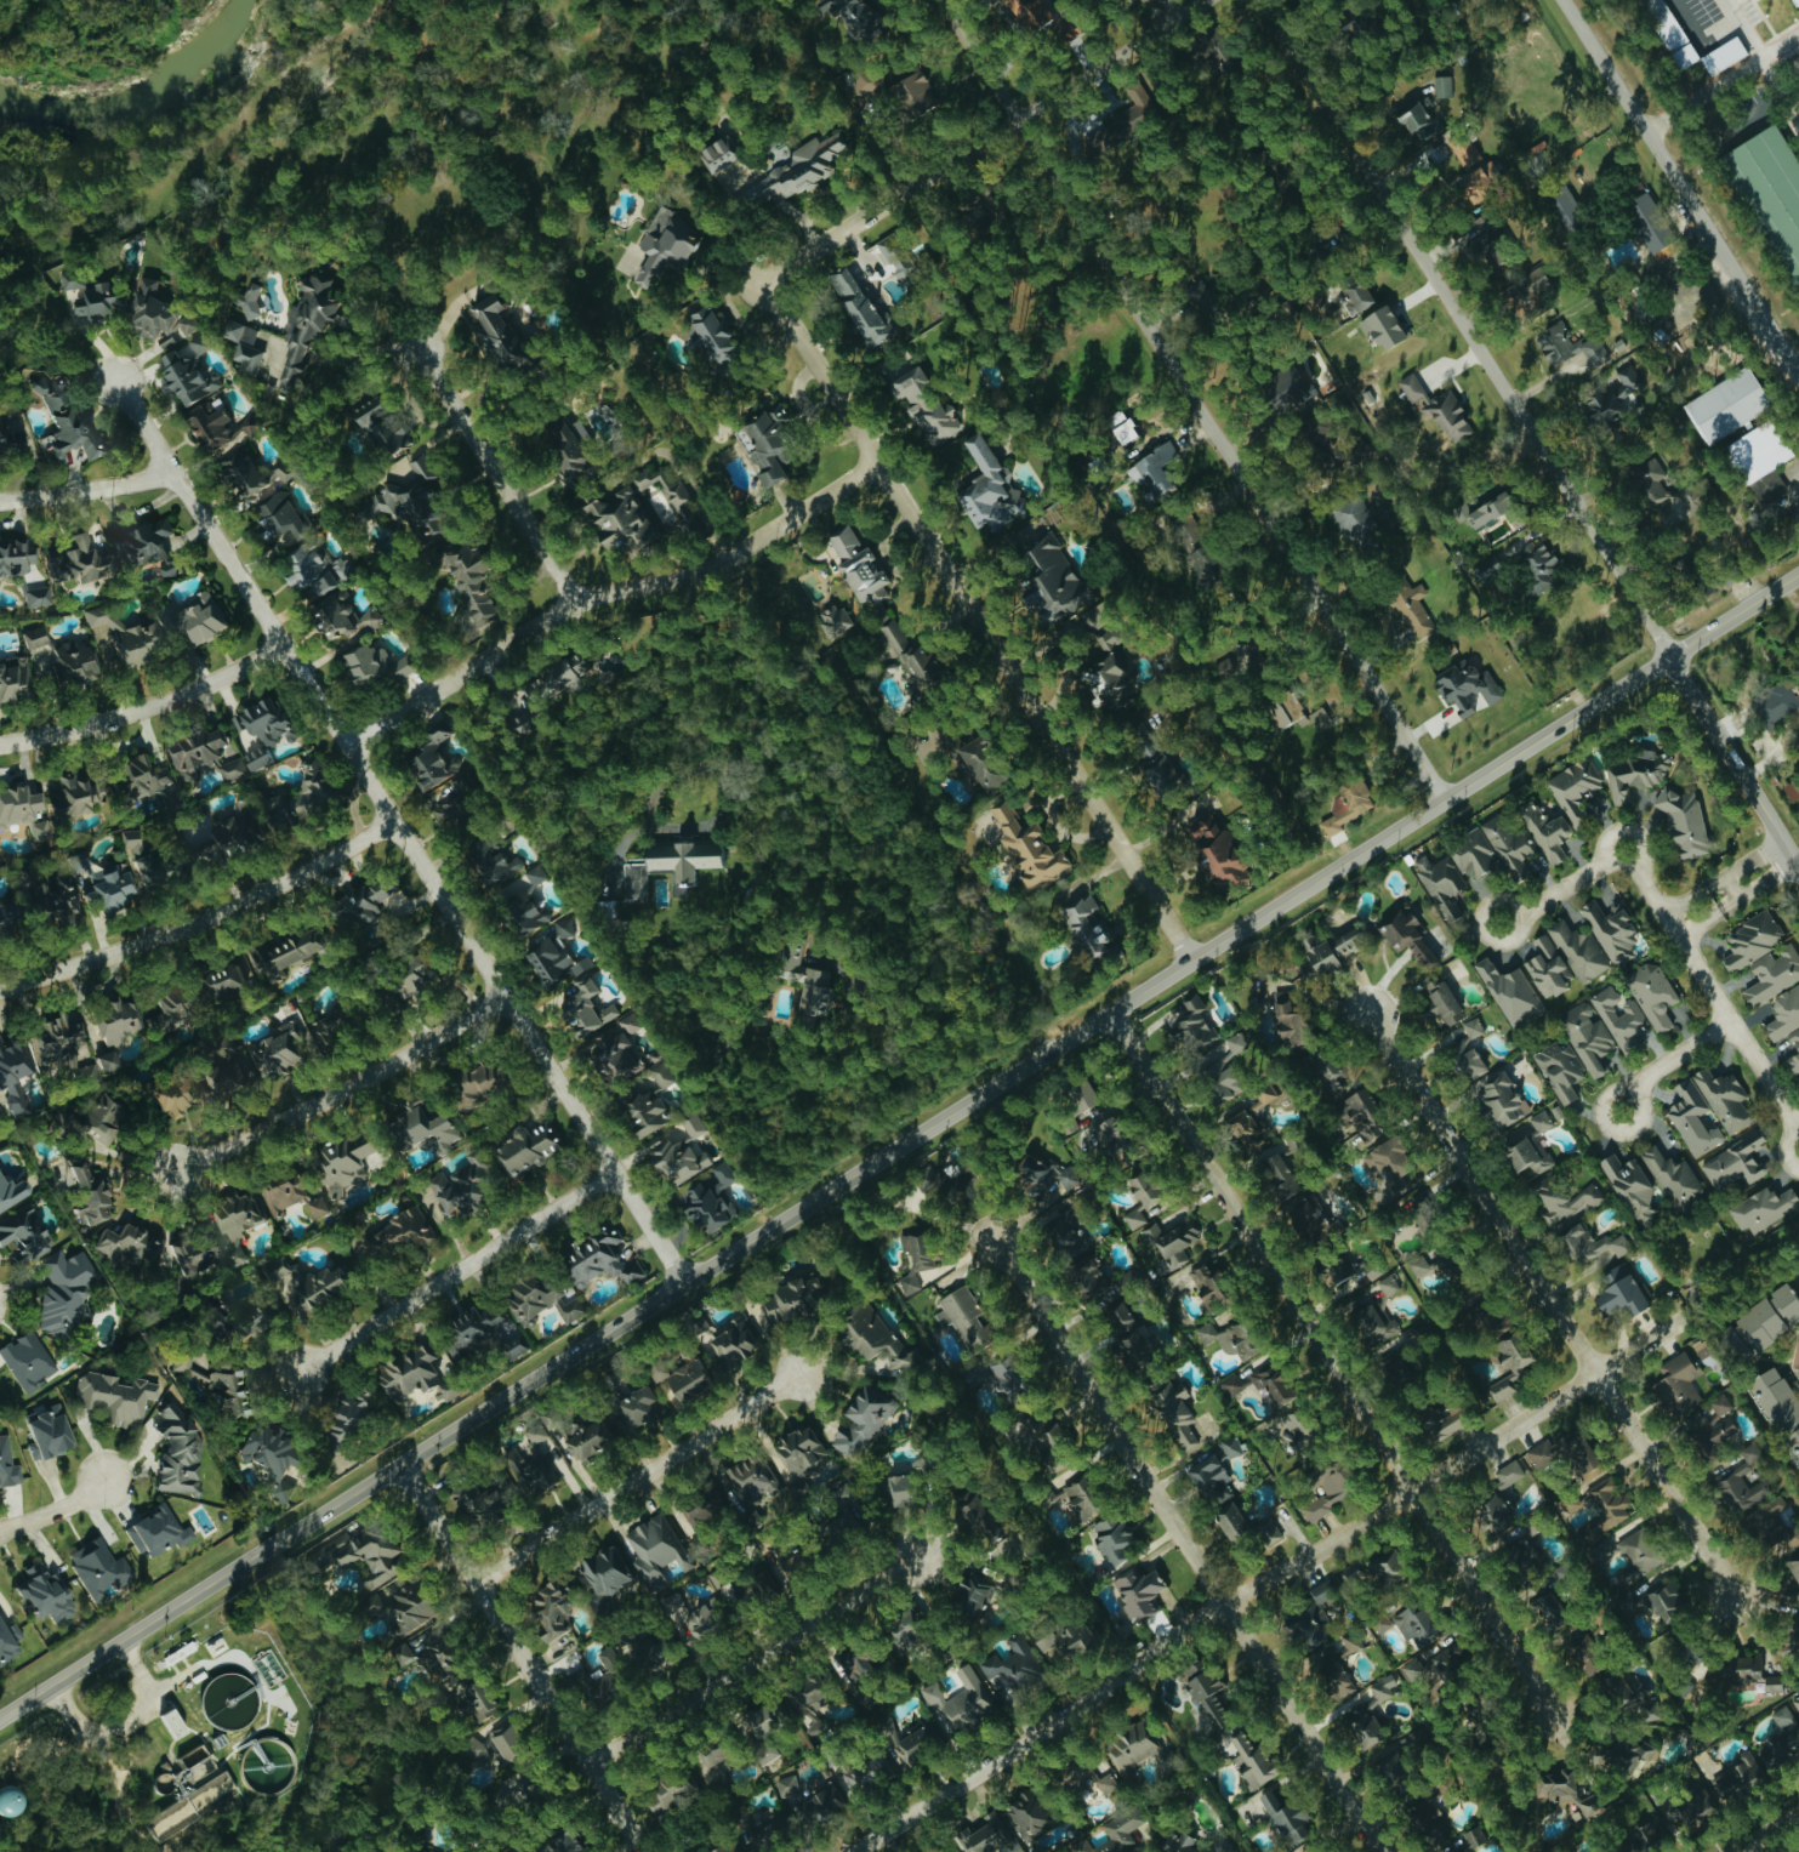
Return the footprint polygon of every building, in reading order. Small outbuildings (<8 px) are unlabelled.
[(874,34),(864,0),(814,0),(820,20),(840,14),(848,41),(874,34)] [(1040,0),(1002,0),(995,5),(1001,13),(1009,6),(1031,34),(1053,16),(1040,0)] [(1789,8),(1798,2),(1798,0),(1778,0),(1789,8)] [(1709,74),(1749,57),(1740,36),(1700,54),(1709,74)] [(889,84),(906,119),(939,104),(922,68),(889,84)] [(858,93),(882,92),(881,71),(857,72),(858,93)] [(1453,75),(1435,76),(1435,97),(1453,96),(1453,75)] [(1124,86),(1132,99),(1121,105),(1126,114),(1134,109),(1136,113),(1153,103),(1139,78),(1124,86)] [(1408,136),(1416,132),(1421,142),(1439,132),(1422,99),(1396,114),(1408,136)] [(1776,121),(1798,159),(1798,292),(1797,294),(1715,160),(1776,121)] [(1084,133),(1089,152),(1124,142),(1118,123),(1084,133)] [(850,146),(840,129),(819,141),(818,139),(744,184),(756,205),(779,191),(784,200),(826,175),(819,164),(850,146)] [(1482,158),(1469,134),(1451,144),(1464,168),(1482,158)] [(738,157),(725,135),(698,152),(711,174),(738,157)] [(1473,202),(1488,195),(1484,185),(1501,177),(1493,160),(1452,179),(1461,199),(1469,195),(1473,202)] [(1587,221),(1568,182),(1548,192),(1567,231),(1587,221)] [(1625,199),(1645,253),(1672,243),(1652,189),(1625,199)] [(700,231),(663,209),(648,234),(645,232),(637,247),(647,253),(632,279),(649,289),(664,263),(677,271),(700,231)] [(867,347),(887,338),(851,264),(827,275),(855,334),(859,332),(867,347)] [(60,285),(80,289),(84,271),(63,268),(60,285)] [(334,311),(334,270),(313,270),(310,279),(299,279),(299,298),(297,304),(290,304),(287,314),(287,352),(277,382),(277,389),(288,393),(290,387),(299,391),(306,372),(306,351),(309,340),(309,337),(311,332),(321,332),(328,311),(334,311)] [(1518,315),(1558,297),(1546,270),(1506,287),(1518,315)] [(1353,315),(1375,301),(1359,275),(1337,288),(1353,315)] [(129,329),(189,338),(193,310),(164,306),(168,281),(137,276),(129,329)] [(84,305),(72,307),(74,320),(122,313),(118,279),(91,283),(91,288),(81,289),(84,305)] [(264,313),(252,283),(233,291),(245,321),(264,313)] [(524,357),(496,308),(500,305),(492,293),(462,310),(498,373),(524,357)] [(1361,315),(1375,350),(1406,338),(1391,303),(1361,315)] [(714,365),(738,352),(720,320),(717,321),(707,304),(686,316),(714,365)] [(258,329),(228,317),(221,335),(238,342),(230,362),(256,372),(264,350),(252,345),(258,329)] [(1593,367),(1611,358),(1596,331),(1574,343),(1562,320),(1534,335),(1551,367),(1584,350),(1593,367)] [(181,407),(223,385),(214,370),(202,376),(184,343),(155,359),(181,407)] [(1624,412),(1618,400),(1646,384),(1633,361),(1616,371),(1619,376),(1578,399),(1595,428),(1624,412)] [(1282,404),(1286,412),(1313,396),(1294,363),(1259,383),(1274,409),(1282,404)] [(895,399),(927,386),(919,366),(887,380),(895,399)] [(1706,445),(1771,407),(1747,366),(1682,403),(1706,445)] [(1398,380),(1410,404),(1416,401),(1425,419),(1435,414),(1451,444),(1474,432),(1451,388),(1430,399),(1415,371),(1398,380)] [(64,415),(67,376),(31,374),(29,391),(49,393),(43,461),(62,462),(63,446),(82,447),(82,454),(89,455),(92,417),(64,415)] [(931,446),(962,427),(947,403),(940,408),(932,394),(908,409),(931,446)] [(380,457),(406,438),(393,420),(387,425),(365,396),(345,411),(380,457)] [(766,487),(793,471),(780,449),(787,445),(778,429),(791,422),(778,401),(735,427),(747,447),(743,450),(766,487)] [(204,414),(202,408),(188,413),(201,452),(230,442),(223,422),(225,421),(221,408),(204,414)] [(1735,439),(1746,458),(1739,462),(1751,481),(1794,456),(1771,418),(1735,439)] [(23,424),(0,427),(0,455),(27,452),(23,424)] [(569,425),(545,435),(566,486),(591,476),(569,425)] [(962,440),(982,475),(953,492),(974,529),(986,522),(991,532),(1012,520),(1007,510),(1022,501),(981,429),(962,440)] [(1178,456),(1173,443),(1126,462),(1136,486),(1143,483),(1152,505),(1178,495),(1165,461),(1178,456)] [(219,463),(236,497),(264,483),(247,449),(219,463)] [(1668,474),(1654,453),(1626,471),(1651,509),(1673,494),(1663,477),(1668,474)] [(659,480),(683,529),(696,522),(689,508),(693,506),(671,459),(632,477),(638,490),(659,480)] [(1788,488),(1776,469),(1748,486),(1760,505),(1788,488)] [(383,480),(381,494),(373,493),(370,511),(401,516),(399,529),(418,532),(417,537),(421,538),(430,488),(383,480)] [(645,540),(636,486),(584,495),(595,554),(645,545),(644,540),(645,540)] [(253,502),(268,537),(299,523),(284,488),(253,502)] [(1464,518),(1474,531),(1513,503),(1502,488),(1472,511),(1464,500),(1451,509),(1460,522),(1464,518)] [(1333,503),(1346,545),(1386,532),(1377,504),(1365,508),(1361,494),(1333,503)] [(112,538),(122,568),(160,554),(155,539),(171,533),(166,516),(151,521),(149,516),(120,526),(123,534),(112,538)] [(858,603),(869,598),(872,604),(890,595),(884,584),(888,582),(868,542),(861,546),(850,524),(828,535),(841,561),(838,563),(858,603)] [(52,582),(71,576),(72,580),(116,567),(110,546),(92,552),(85,528),(68,533),(71,543),(43,552),(52,582)] [(1554,583),(1547,573),(1559,565),(1541,536),(1510,557),(1535,596),(1554,583)] [(22,572),(22,563),(31,563),(29,539),(0,541),(0,573),(22,572)] [(340,582),(338,578),(354,570),(346,555),(333,562),(322,541),(307,549),(304,542),(282,554),(291,570),(283,574),(293,592),(306,585),(312,597),(340,582)] [(502,615),(470,543),(437,558),(468,629),(502,615)] [(1200,589),(1223,577),(1205,544),(1183,555),(1200,589)] [(1435,628),(1419,598),(1428,593),(1421,581),(1411,587),(1405,575),(1392,581),(1397,589),(1387,595),(1412,641),(1435,628)] [(153,609),(168,634),(181,627),(191,644),(228,622),(208,589),(177,607),(171,599),(153,609)] [(325,637),(382,625),(379,607),(353,612),(349,591),(317,598),(325,637)] [(828,637),(854,625),(842,600),(816,613),(828,637)] [(82,610),(87,628),(104,623),(115,667),(141,661),(137,647),(155,642),(149,619),(116,627),(110,603),(82,610)] [(921,684),(939,668),(893,616),(875,632),(921,684)] [(48,641),(42,625),(21,632),(27,649),(48,641)] [(1145,689),(1118,642),(1123,639),(1115,626),(1098,636),(1108,654),(1080,669),(1099,703),(1105,700),(1110,709),(1145,689)] [(57,652),(55,647),(42,655),(45,661),(37,665),(43,676),(52,671),(63,689),(99,669),(86,647),(82,650),(77,641),(57,652)] [(1237,668),(1227,655),(1215,664),(1224,677),(1237,668)] [(1504,695),(1487,667),(1476,673),(1466,656),(1431,676),(1446,701),(1451,698),(1461,716),(1473,709),(1464,695),(1478,687),(1488,705),(1504,695)] [(25,657),(0,660),(0,697),(30,693),(25,657)] [(1798,705),(1798,697),(1783,679),(1751,706),(1771,729),(1798,705)] [(1302,725),(1311,719),(1289,689),(1259,711),(1275,733),(1296,717),(1302,725)] [(228,712),(237,729),(249,723),(262,748),(279,740),(277,735),(289,729),(271,691),(228,712)] [(1308,714),(1318,730),(1333,721),(1323,705),(1308,714)] [(421,790),(456,769),(453,763),(447,766),(433,742),(449,733),(439,715),(419,727),(425,737),(399,753),(421,790)] [(165,745),(183,783),(198,776),(194,767),(222,754),(218,745),(227,741),(217,721),(165,745)] [(984,794),(1008,780),(981,733),(957,746),(984,794)] [(270,762),(264,745),(219,762),(225,779),(270,762)] [(1613,806),(1632,802),(1629,788),(1664,781),(1662,769),(1671,767),(1666,745),(1636,751),(1637,756),(1605,762),(1613,806)] [(1181,776),(1166,747),(1138,762),(1154,790),(1181,776)] [(145,791),(145,792),(171,784),(165,763),(146,769),(142,754),(104,764),(114,800),(145,791)] [(1546,777),(1572,825),(1588,817),(1579,799),(1604,786),(1588,755),(1546,777)] [(84,811),(82,801),(100,797),(98,783),(76,787),(73,773),(55,776),(59,797),(44,799),(48,818),(84,811)] [(1336,813),(1319,821),(1326,837),(1343,829),(1340,822),(1375,806),(1359,773),(1324,789),(1336,813)] [(464,777),(452,777),(451,803),(435,802),(435,819),(462,820),(464,777)] [(33,821),(31,809),(42,807),(38,787),(27,789),(26,782),(0,786),(0,827),(33,821)] [(1072,867),(1062,847),(1051,852),(1035,820),(1020,828),(1013,813),(1015,812),(1008,798),(991,807),(1003,833),(1000,835),(1026,889),(1072,867)] [(1247,881),(1248,856),(1230,855),(1229,850),(1229,843),(1224,831),(1218,830),(1205,798),(1200,798),(1177,807),(1193,848),(1192,848),(1204,877),(1247,881)] [(1573,832),(1563,811),(1546,819),(1536,798),(1520,805),(1549,865),(1567,857),(1558,839),(1573,832)] [(1531,874),(1524,858),(1537,851),(1526,828),(1512,835),(1501,812),(1481,822),(1494,851),(1491,852),(1497,865),(1500,863),(1511,884),(1531,874)] [(1492,851),(1481,827),(1447,842),(1461,874),(1470,869),(1473,875),(1495,865),(1489,852),(1492,851)] [(505,839),(492,847),(482,834),(463,847),(490,887),(523,865),(505,839)] [(624,897),(647,897),(646,869),(672,869),(673,882),(693,882),(693,866),(725,866),(725,841),(642,842),(643,863),(623,863),(624,897)] [(127,859),(140,887),(160,878),(147,849),(127,859)] [(89,869),(84,851),(66,856),(71,874),(89,869)] [(1448,923),(1468,911),(1456,890),(1466,884),(1448,854),(1431,864),(1425,853),(1412,861),(1448,923)] [(21,892),(29,917),(50,910),(49,905),(61,901),(67,918),(82,913),(80,908),(90,905),(94,917),(102,915),(100,908),(120,902),(117,895),(131,890),(121,860),(21,892)] [(517,936),(552,917),(546,905),(538,909),(527,888),(546,877),(541,868),(494,893),(517,936)] [(341,934),(408,896),(396,873),(368,888),(364,880),(323,902),(341,934)] [(1088,959),(1107,950),(1102,941),(1112,936),(1099,908),(1100,908),(1092,893),(1062,908),(1088,959)] [(1580,904),(1612,966),(1635,954),(1630,944),(1639,940),(1621,906),(1604,915),(1594,896),(1580,904)] [(1397,949),(1404,943),(1427,967),(1439,957),(1413,928),(1422,919),(1410,907),(1405,912),(1401,907),(1377,928),(1397,949)] [(1786,941),(1769,908),(1723,931),(1733,951),(1721,957),(1728,970),(1786,941)] [(1548,924),(1579,984),(1610,968),(1587,924),(1571,932),(1563,916),(1548,924)] [(544,988),(568,976),(563,966),(572,961),(561,939),(577,931),(571,918),(522,943),(544,988)] [(319,948),(304,920),(250,948),(261,970),(263,969),(266,976),(319,948)] [(1366,953),(1357,928),(1296,950),(1305,975),(1366,953)] [(1575,979),(1545,930),(1531,939),(1538,951),(1521,961),(1544,998),(1575,979)] [(783,976),(804,977),(801,1014),(831,1017),(836,969),(803,966),(805,937),(787,936),(783,976)] [(1742,990),(1752,1006),(1798,979),(1798,954),(1793,943),(1772,955),(1770,951),(1749,963),(1758,981),(1742,990)] [(1519,964),(1500,974),(1488,954),(1474,963),(1504,1015),(1508,1012),(1517,1026),(1545,1010),(1519,964)] [(202,999),(210,995),(215,1007),(229,1001),(225,993),(253,981),(242,955),(193,976),(202,999)] [(388,982),(407,999),(432,973),(414,955),(388,982)] [(1675,1025),(1665,1007),(1680,999),(1657,958),(1624,976),(1657,1034),(1675,1025)] [(621,1014),(614,1001),(598,1009),(591,994),(599,990),(591,974),(575,982),(581,994),(557,1005),(574,1038),(621,1014)] [(1425,987),(1436,1003),(1422,1011),(1429,1021),(1440,1013),(1448,1025),(1466,1014),(1442,976),(1425,987)] [(1590,997),(1625,1055),(1643,1045),(1636,1034),(1650,1025),(1633,997),(1622,1003),(1626,1010),(1618,1014),(1612,1005),(1621,1000),(1612,983),(1590,997)] [(1798,1025),(1798,983),(1768,1002),(1777,1017),(1763,1025),(1773,1041),(1798,1025)] [(175,986),(149,996),(157,1017),(146,1022),(153,1038),(190,1022),(175,986)] [(1182,1001),(1188,1011),(1175,1020),(1180,1028),(1169,1035),(1174,1043),(1184,1037),(1194,1052),(1219,1036),(1201,1010),(1206,1006),(1197,992),(1182,1001)] [(68,1065),(78,1089),(102,1080),(98,1072),(118,1065),(111,1047),(122,1043),(120,1036),(143,1027),(130,994),(86,1010),(102,1052),(68,1065)] [(1590,1077),(1617,1064),(1610,1051),(1617,1048),(1602,1017),(1596,1020),(1586,1000),(1558,1014),(1590,1077)] [(321,1027),(313,1030),(318,1043),(350,1030),(341,1006),(316,1016),(321,1027)] [(618,1019),(630,1034),(643,1023),(631,1009),(618,1019)] [(32,1058),(75,1051),(73,1039),(81,1037),(78,1020),(64,1022),(63,1014),(26,1020),(32,1058)] [(1485,1032),(1479,1015),(1462,1021),(1468,1037),(1485,1032)] [(249,1049),(269,1077),(301,1053),(296,1046),(308,1038),(292,1017),(249,1049)] [(206,1099),(244,1087),(233,1053),(238,1051),(230,1026),(204,1034),(212,1061),(199,1066),(205,1085),(202,1086),(206,1099)] [(1798,1071),(1798,1027),(1787,1035),(1798,1051),(1786,1059),(1796,1073),(1798,1071)] [(597,1058),(608,1057),(609,1074),(636,1073),(634,1039),(622,1040),(622,1031),(595,1032),(597,1058)] [(1215,1104),(1237,1093),(1221,1062),(1250,1047),(1242,1032),(1199,1054),(1206,1066),(1198,1070),(1215,1104)] [(20,1036),(0,1044),(0,1087),(7,1084),(6,1080),(33,1070),(20,1036)] [(1460,1080),(1483,1073),(1473,1039),(1450,1046),(1460,1080)] [(1533,1053),(1562,1105),(1578,1096),(1571,1083),(1586,1074),(1568,1043),(1560,1047),(1555,1040),(1533,1053)] [(1336,1054),(1311,1061),(1322,1101),(1348,1094),(1336,1054)] [(456,1107),(500,1086),(486,1058),(443,1079),(456,1107)] [(649,1071),(664,1088),(677,1075),(662,1059),(649,1071)] [(1731,1134),(1754,1119),(1742,1100),(1749,1095),(1731,1069),(1717,1078),(1707,1063),(1691,1074),(1731,1134)] [(1531,1107),(1524,1097),(1519,1101),(1507,1084),(1512,1081),(1503,1067),(1474,1089),(1503,1128),(1531,1107)] [(1694,1157),(1726,1138),(1718,1124),(1707,1131),(1699,1115),(1710,1108),(1691,1074),(1672,1085),(1676,1092),(1669,1096),(1673,1105),(1666,1109),(1694,1157)] [(186,1106),(174,1075),(146,1086),(156,1111),(166,1108),(170,1120),(182,1116),(180,1108),(186,1106)] [(1271,1142),(1260,1103),(1277,1098),(1271,1079),(1253,1085),(1257,1098),(1228,1106),(1241,1151),(1271,1142)] [(1091,1081),(1063,1089),(1069,1108),(1057,1112),(1063,1134),(1079,1129),(1074,1112),(1099,1104),(1091,1081)] [(638,1137),(671,1118),(658,1094),(652,1098),(647,1088),(638,1094),(632,1085),(614,1096),(638,1137)] [(1387,1127),(1361,1086),(1338,1101),(1365,1142),(1387,1127)] [(32,1111),(26,1096),(6,1105),(12,1120),(32,1111)] [(102,1130),(105,1107),(81,1103),(77,1126),(102,1130)] [(399,1152),(417,1142),(418,1146),(433,1138),(438,1148),(458,1138),(443,1110),(426,1119),(419,1104),(384,1121),(399,1152)] [(1499,1140),(1516,1171),(1530,1163),(1536,1173),(1554,1164),(1538,1133),(1555,1124),(1546,1108),(1530,1117),(1537,1130),(1529,1134),(1525,1126),(1499,1140)] [(681,1121),(692,1138),(708,1128),(697,1111),(681,1121)] [(1093,1123),(1112,1169),(1134,1159),(1115,1114),(1093,1123)] [(529,1134),(524,1126),(491,1147),(509,1175),(553,1147),(539,1127),(529,1134)] [(311,1151),(323,1176),(321,1177),(332,1199),(344,1192),(342,1187),(368,1173),(359,1157),(375,1149),(369,1137),(352,1146),(346,1133),(311,1151)] [(1413,1166),(1396,1133),(1366,1149),(1390,1198),(1416,1185),(1408,1169),(1413,1166)] [(677,1184),(713,1163),(705,1150),(696,1156),(684,1136),(669,1145),(662,1134),(642,1146),(663,1181),(672,1175),(677,1184)] [(1666,1163),(1657,1143),(1644,1149),(1671,1208),(1704,1193),(1686,1154),(1666,1163)] [(1278,1198),(1298,1189),(1281,1150),(1261,1159),(1278,1198)] [(1632,1157),(1621,1162),(1615,1151),(1601,1157),(1635,1224),(1659,1212),(1632,1157)] [(104,1217),(88,1179),(97,1175),(88,1152),(54,1166),(79,1227),(104,1217)] [(723,1188),(738,1179),(726,1159),(707,1170),(709,1174),(683,1189),(691,1202),(684,1206),(701,1235),(738,1213),(723,1188)] [(941,1183),(933,1161),(912,1170),(920,1191),(941,1183)] [(444,1170),(427,1178),(443,1212),(454,1206),(459,1217),(482,1206),(463,1167),(446,1175),(444,1170)] [(1140,1208),(1161,1195),(1144,1167),(1124,1180),(1139,1203),(1122,1214),(1132,1230),(1148,1220),(1140,1208)] [(271,1212),(308,1195),(296,1168),(259,1185),(271,1212)] [(17,1175),(0,1184),(0,1207),(26,1193),(17,1175)] [(1548,1225),(1575,1210),(1577,1213),(1605,1197),(1595,1181),(1564,1199),(1553,1178),(1534,1188),(1547,1210),(1542,1213),(1548,1225)] [(1798,1205),(1798,1199),(1791,1186),(1775,1195),(1768,1184),(1728,1208),(1741,1229),(1748,1225),(1753,1233),(1798,1205)] [(208,1205),(231,1266),(248,1260),(236,1228),(264,1217),(252,1186),(224,1196),(225,1199),(208,1205)] [(1285,1206),(1305,1239),(1324,1227),(1327,1232),(1339,1224),(1337,1219),(1330,1223),(1310,1190),(1285,1206)] [(329,1211),(324,1195),(306,1201),(312,1217),(329,1211)] [(49,1244),(24,1202),(0,1216),(0,1244),(6,1241),(19,1262),(49,1244)] [(430,1228),(416,1202),(386,1218),(389,1223),(368,1234),(380,1256),(430,1228)] [(1042,1213),(1059,1261),(1087,1251),(1071,1203),(1042,1213)] [(1191,1259),(1183,1247),(1203,1235),(1192,1216),(1164,1233),(1157,1221),(1141,1230),(1150,1246),(1154,1244),(1171,1271),(1191,1259)] [(1557,1237),(1581,1268),(1611,1245),(1619,1256),(1633,1246),(1622,1232),(1612,1240),(1606,1232),(1595,1241),(1579,1220),(1557,1237)] [(91,1244),(144,1271),(159,1241),(120,1221),(115,1233),(100,1226),(91,1244)] [(565,1253),(570,1260),(561,1266),(576,1288),(604,1268),(611,1278),(621,1271),(629,1284),(645,1273),(635,1257),(624,1265),(611,1245),(621,1239),(610,1223),(565,1253)] [(915,1273),(941,1261),(933,1244),(928,1246),(919,1227),(899,1236),(914,1270),(898,1277),(905,1295),(922,1287),(915,1273)] [(167,1241),(170,1259),(164,1260),(167,1273),(218,1263),(211,1231),(167,1241)] [(89,1315),(74,1289),(96,1277),(81,1249),(67,1257),(62,1248),(38,1261),(50,1283),(27,1296),(44,1327),(48,1326),(53,1336),(89,1315)] [(1329,1283),(1353,1275),(1344,1251),(1321,1260),(1329,1283)] [(1418,1277),(1431,1269),(1422,1253),(1408,1261),(1418,1277)] [(271,1282),(293,1270),(284,1254),(262,1266),(271,1282)] [(1076,1297),(1108,1291),(1105,1274),(1096,1276),(1093,1258),(1069,1262),(1076,1297)] [(1207,1309),(1226,1299),(1207,1261),(1188,1271),(1207,1309)] [(1645,1307),(1628,1262),(1601,1272),(1607,1289),(1593,1294),(1600,1313),(1623,1305),(1627,1314),(1645,1307)] [(292,1282),(298,1297),(291,1300),(295,1310),(348,1290),(338,1264),(292,1282)] [(532,1323),(543,1303),(551,1307),(560,1288),(525,1270),(520,1279),(514,1276),(498,1306),(532,1323)] [(814,1272),(769,1287),(772,1296),(760,1300),(769,1325),(811,1311),(808,1300),(822,1295),(814,1272)] [(1369,1347),(1399,1330),(1382,1301),(1402,1290),(1392,1273),(1364,1289),(1371,1300),(1349,1312),(1369,1347)] [(1790,1281),(1718,1329),(1739,1361),(1798,1322),(1798,1295),(1790,1281)] [(940,1295),(965,1346),(989,1334),(964,1283),(940,1295)] [(1159,1341),(1114,1293),(1094,1312),(1138,1360),(1159,1341)] [(558,1306),(564,1321),(588,1312),(581,1296),(558,1306)] [(834,1327),(841,1338),(863,1358),(863,1359),(879,1349),(894,1372),(904,1381),(931,1364),(926,1355),(915,1346),(907,1351),(900,1341),(886,1327),(873,1307),(862,1297),(834,1327)] [(249,1301),(224,1323),(242,1342),(277,1310),(266,1299),(256,1308),(249,1301)] [(436,1327),(454,1357),(506,1325),(494,1305),(478,1315),(472,1305),(436,1327)] [(715,1368),(758,1347),(744,1317),(717,1330),(713,1322),(697,1330),(715,1368)] [(1195,1329),(1204,1345),(1217,1338),(1227,1355),(1236,1350),(1242,1360),(1258,1351),(1239,1318),(1218,1331),(1211,1319),(1195,1329)] [(1496,1401),(1521,1388),(1512,1370),(1535,1359),(1522,1331),(1493,1345),(1507,1374),(1487,1383),(1496,1401)] [(499,1341),(503,1349),(497,1351),(501,1360),(529,1350),(522,1332),(499,1341)] [(38,1340),(25,1347),(19,1335),(0,1345),(0,1353),(22,1393),(56,1373),(38,1340)] [(387,1404),(406,1396),(404,1391),(418,1385),(420,1389),(437,1381),(428,1359),(435,1356),(428,1339),(370,1364),(387,1404)] [(1702,1399),(1691,1379),(1704,1371),(1701,1366),(1715,1358),(1704,1340),(1660,1366),(1666,1375),(1651,1384),(1671,1418),(1702,1399)] [(1383,1367),(1401,1359),(1395,1347),(1378,1355),(1383,1367)] [(1006,1397),(1023,1385),(1000,1352),(966,1376),(975,1388),(991,1376),(1006,1397)] [(653,1370),(669,1403),(710,1383),(695,1355),(668,1368),(665,1363),(653,1370)] [(207,1414),(232,1416),(237,1364),(173,1358),(171,1376),(188,1377),(187,1390),(209,1393),(207,1414)] [(1798,1461),(1798,1400),(1778,1362),(1746,1380),(1768,1420),(1774,1417),(1798,1461)] [(1221,1378),(1227,1394),(1254,1384),(1256,1388),(1267,1384),(1273,1403),(1290,1397),(1278,1366),(1240,1379),(1237,1372),(1221,1378)] [(158,1381),(128,1378),(127,1385),(114,1384),(115,1375),(80,1371),(76,1407),(102,1410),(101,1424),(141,1428),(144,1398),(156,1400),(158,1381)] [(1199,1443),(1190,1423),(1195,1420),(1184,1397),(1187,1396),(1177,1373),(1151,1385),(1181,1451),(1199,1443)] [(897,1397),(865,1377),(841,1416),(844,1418),(829,1443),(858,1461),(897,1397)] [(329,1448),(379,1401),(361,1382),(330,1412),(336,1418),(318,1436),(329,1448)] [(651,1383),(611,1399),(624,1430),(664,1415),(651,1383)] [(1742,1433),(1729,1412),(1734,1409),(1724,1392),(1709,1401),(1716,1411),(1687,1429),(1704,1456),(1742,1433)] [(152,1488),(199,1496),(202,1480),(194,1479),(199,1449),(188,1448),(192,1420),(176,1418),(178,1407),(157,1403),(152,1435),(161,1436),(152,1488)] [(1435,1441),(1461,1425),(1451,1410),(1445,1414),(1438,1403),(1419,1415),(1435,1441)] [(574,1461),(612,1438),(593,1408),(555,1431),(574,1461)] [(557,1481),(537,1443),(548,1437),(539,1419),(517,1430),(531,1455),(523,1460),(515,1445),(503,1452),(527,1497),(557,1481)] [(831,1458),(806,1421),(773,1444),(798,1481),(831,1458)] [(261,1490),(283,1496),(286,1482),(283,1481),(291,1445),(277,1441),(280,1430),(259,1425),(258,1433),(243,1430),(235,1460),(267,1467),(261,1490)] [(19,1464),(11,1465),(8,1433),(0,1434),(0,1486),(21,1483),(19,1464)] [(1244,1449),(1235,1434),(1184,1466),(1205,1499),(1234,1482),(1222,1463),(1244,1449)] [(1714,1485),(1739,1516),(1772,1489),(1763,1478),(1750,1488),(1740,1474),(1765,1454),(1754,1440),(1740,1451),(1747,1459),(1714,1485)] [(782,1487),(757,1449),(714,1478),(726,1496),(729,1494),(738,1507),(762,1491),(766,1498),(782,1487)] [(1526,1473),(1516,1457),(1499,1468),(1503,1475),(1492,1482),(1498,1491),(1468,1510),(1484,1535),(1514,1515),(1510,1509),(1519,1503),(1508,1485),(1526,1473)] [(1311,1522),(1333,1508),(1330,1505),(1350,1492),(1331,1462),(1307,1477),(1313,1486),(1319,1482),(1326,1492),(1301,1507),(1311,1522)] [(890,1505),(908,1504),(906,1468),(888,1469),(890,1505)] [(1590,1500),(1601,1515),(1577,1531),(1587,1547),(1585,1548),(1596,1565),(1617,1551),(1604,1532),(1629,1515),(1624,1508),(1630,1504),(1611,1475),(1577,1497),(1573,1490),(1557,1500),(1567,1515),(1590,1500)] [(1065,1495),(1073,1521),(1095,1515),(1085,1480),(1045,1492),(1047,1501),(1065,1495)] [(494,1513),(494,1484),(454,1483),(453,1508),(472,1509),(472,1512),(494,1513)] [(1000,1530),(979,1492),(958,1504),(979,1541),(1000,1530)] [(1778,1513),(1789,1505),(1779,1492),(1746,1517),(1768,1546),(1791,1529),(1778,1513)] [(684,1498),(682,1526),(715,1528),(717,1500),(684,1498)] [(1283,1536),(1270,1513),(1247,1526),(1232,1501),(1213,1512),(1230,1542),(1252,1529),(1263,1548),(1283,1536)] [(142,1559),(175,1544),(176,1545),(193,1538),(188,1525),(177,1529),(166,1502),(124,1520),(142,1559)] [(689,1554),(661,1512),(660,1512),(643,1524),(642,1521),(625,1533),(631,1560),(643,1578),(644,1581),(651,1591),(664,1583),(660,1567),(675,1557),(683,1570),(691,1565),(689,1554)] [(1111,1566),(1127,1557),(1122,1546),(1132,1541),(1117,1512),(1090,1526),(1111,1566)] [(1665,1560),(1644,1525),(1618,1540),(1639,1575),(1665,1560)] [(396,1575),(389,1561),(400,1556),(389,1533),(359,1548),(349,1530),(303,1553),(313,1572),(334,1561),(337,1568),(359,1557),(363,1564),(358,1567),(369,1589),(396,1575)] [(1544,1567),(1531,1533),(1503,1544),(1516,1577),(1544,1567)] [(135,1577),(122,1555),(112,1560),(98,1535),(64,1554),(90,1600),(114,1586),(115,1589),(135,1577)] [(577,1558),(594,1597),(630,1582),(613,1542),(577,1558)] [(774,1560),(792,1577),(805,1563),(787,1546),(774,1560)] [(1387,1588),(1405,1572),(1385,1551),(1368,1567),(1387,1588)] [(1786,1561),(1798,1585),(1798,1554),(1786,1561)] [(53,1569),(45,1574),(36,1561),(20,1571),(25,1577),(11,1586),(32,1618),(43,1611),(53,1625),(78,1609),(53,1569)] [(740,1585),(754,1601),(761,1595),(766,1601),(782,1588),(763,1566),(740,1585)] [(1111,1579),(1133,1623),(1162,1609),(1153,1591),(1164,1586),(1155,1568),(1140,1575),(1136,1566),(1111,1579)] [(979,1618),(984,1588),(995,1590),(997,1576),(959,1571),(953,1614),(979,1618)] [(1310,1586),(1316,1603),(1338,1595),(1332,1579),(1310,1586)] [(576,1626),(556,1580),(524,1594),(543,1640),(576,1626)] [(1684,1610),(1677,1582),(1645,1589),(1652,1618),(1684,1610)] [(388,1605),(398,1631),(433,1617),(424,1593),(408,1599),(404,1587),(390,1592),(394,1602),(388,1605)] [(1543,1631),(1565,1624),(1555,1590),(1532,1597),(1543,1631)] [(385,1600),(377,1591),(359,1608),(367,1616),(385,1600)] [(684,1644),(718,1630),(708,1606),(689,1613),(680,1591),(664,1597),(684,1644)] [(1373,1623),(1379,1633),(1396,1623),(1406,1640),(1412,1636),(1420,1650),(1439,1638),(1416,1598),(1373,1623)] [(920,1628),(912,1607),(887,1616),(900,1653),(913,1648),(907,1632),(920,1628)] [(1288,1612),(1285,1640),(1327,1644),(1329,1626),(1311,1624),(1312,1614),(1288,1612)] [(1788,1614),(1783,1647),(1798,1649),(1798,1616),(1788,1614)] [(1091,1640),(1083,1618),(1034,1635),(1041,1657),(1091,1640)] [(20,1655),(14,1641),(22,1637),(15,1621),(3,1626),(0,1620),(0,1664),(20,1655)] [(663,1671),(650,1627),(619,1636),(626,1660),(636,1657),(642,1677),(663,1671)] [(978,1662),(990,1682),(999,1677),(1009,1692),(1044,1671),(1020,1631),(1007,1639),(1014,1651),(1000,1659),(996,1652),(978,1662)] [(419,1656),(433,1681),(453,1669),(435,1638),(412,1651),(406,1640),(390,1649),(400,1667),(419,1656)] [(835,1657),(844,1680),(872,1670),(864,1647),(835,1657)] [(1214,1690),(1225,1686),(1220,1674),(1209,1679),(1200,1659),(1181,1667),(1186,1679),(1183,1681),(1192,1703),(1201,1699),(1214,1730),(1228,1723),(1214,1690)] [(949,1735),(996,1706),(969,1661),(954,1669),(965,1687),(946,1699),(935,1680),(921,1689),(949,1735)] [(766,1763),(782,1752),(772,1737),(763,1743),(758,1735),(796,1711),(815,1740),(829,1731),(811,1703),(823,1695),(810,1673),(738,1719),(766,1763)] [(1390,1686),(1395,1684),(1391,1675),(1369,1684),(1376,1701),(1393,1695),(1390,1686)] [(500,1708),(490,1691),(478,1698),(466,1678),(453,1686),(457,1693),(449,1697),(467,1727),(500,1708)] [(1384,1737),(1367,1701),(1343,1712),(1360,1749),(1384,1737)] [(1770,1769),(1798,1750),(1798,1726),(1785,1704),(1770,1714),(1779,1727),(1761,1739),(1767,1748),(1760,1752),(1770,1769)] [(879,1716),(880,1732),(895,1730),(894,1715),(879,1716)] [(1120,1775),(1160,1752),(1141,1719),(1101,1741),(1120,1775)] [(908,1767),(917,1762),(915,1757),(939,1745),(928,1723),(895,1739),(908,1767)] [(1245,1790),(1272,1777),(1246,1724),(1220,1737),(1245,1790)] [(513,1750),(507,1729),(465,1741),(471,1761),(513,1750)] [(703,1764),(719,1759),(715,1744),(699,1749),(703,1764)] [(1739,1752),(1742,1763),(1711,1774),(1720,1799),(1765,1784),(1752,1748),(1739,1752)] [(896,1775),(881,1749),(838,1775),(853,1801),(896,1775)] [(1404,1774),(1392,1753),(1374,1764),(1386,1784),(1404,1774)] [(1057,1776),(1070,1797),(1095,1781),(1104,1794),(1118,1785),(1108,1769),(1098,1776),(1086,1757),(1057,1776)] [(1535,1774),(1540,1803),(1567,1799),(1570,1815),(1581,1813),(1574,1768),(1535,1774)] [(651,1811),(697,1791),(688,1770),(642,1790),(651,1811)] [(775,1779),(781,1798),(787,1797),(793,1821),(842,1808),(835,1782),(800,1791),(795,1773),(775,1779)] [(1684,1793),(1687,1799),(1676,1804),(1684,1825),(1717,1812),(1706,1785),(1684,1793)] [(1288,1846),(1307,1833),(1301,1824),(1308,1819),(1294,1797),(1281,1805),(1269,1786),(1255,1795),(1288,1846)] [(1005,1803),(1025,1841),(1048,1828),(1028,1791),(1005,1803)] [(1409,1810),(1427,1843),(1452,1829),(1434,1796),(1409,1810)] [(1127,1831),(1145,1821),(1136,1804),(1101,1822),(1109,1838),(1092,1847),(1086,1835),(1068,1844),(1073,1851),(1138,1851),(1127,1831)] [(1012,1836),(993,1808),(982,1816),(986,1822),(974,1831),(968,1823),(954,1833),(967,1851),(989,1851),(1012,1836)] [(745,1822),(752,1848),(786,1838),(779,1813),(745,1822)] [(1669,1848),(1662,1818),(1628,1826),(1633,1845),(1625,1846),(1626,1851),(1648,1851),(1669,1848)] [(1168,1827),(1159,1851),(1199,1851),(1190,1848),(1194,1837),(1168,1827)] [(1484,1844),(1484,1833),(1448,1834),(1448,1851),(1471,1851),(1470,1844),(1484,1844)]
